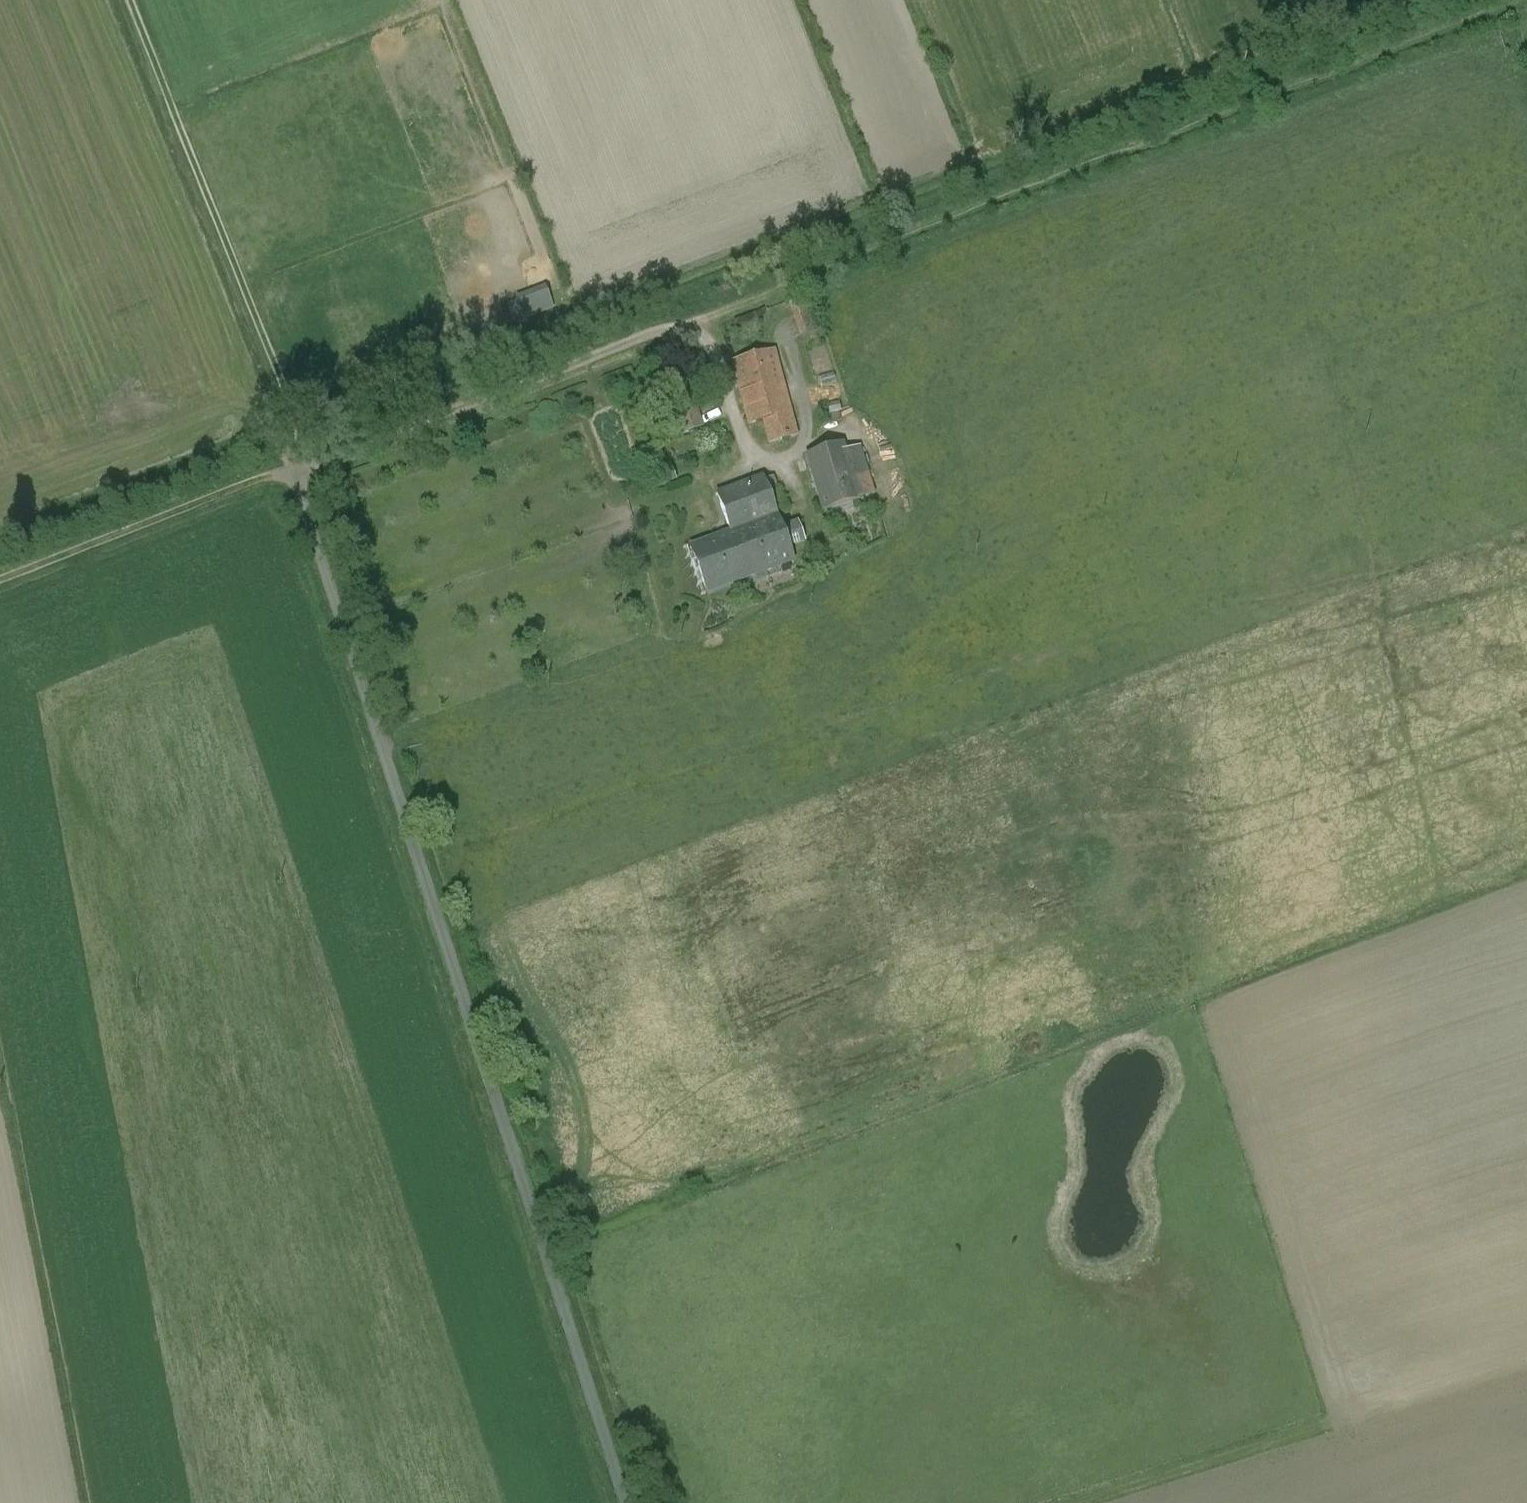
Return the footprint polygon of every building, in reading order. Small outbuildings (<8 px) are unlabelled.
[(521,327),(556,313),(545,285),(510,298),(521,327)] [(775,350),(746,359),(763,421),(767,420),(774,443),(797,436),(790,412),(791,412),(775,350)] [(700,407),(673,414),(679,440),(706,433),(700,407)] [(843,443),(807,454),(824,512),(861,500),(843,443)] [(663,458),(649,468),(661,486),(675,477),(663,458)] [(763,477),(717,494),(731,532),(691,547),(708,592),(794,560),(763,477)]
